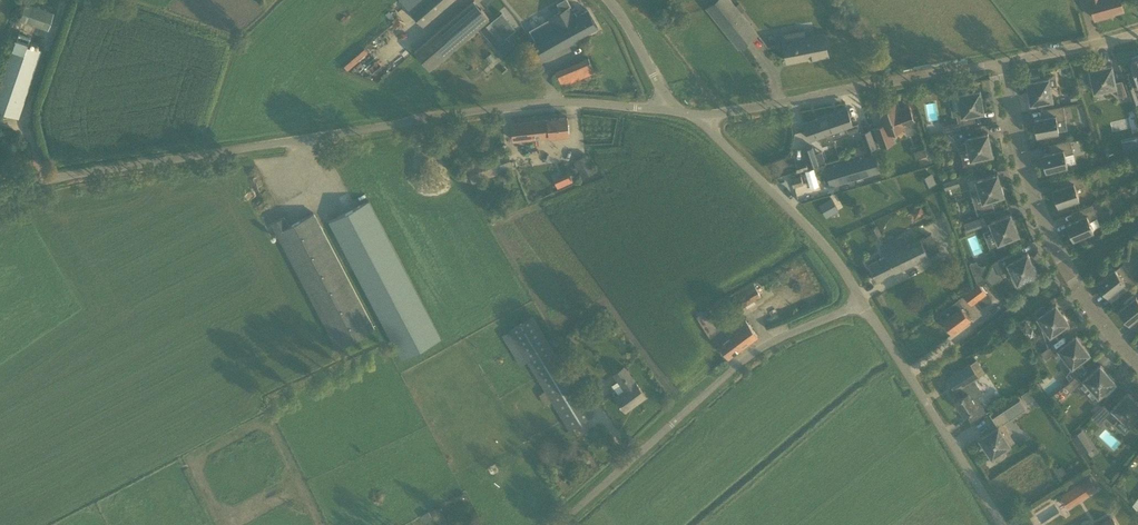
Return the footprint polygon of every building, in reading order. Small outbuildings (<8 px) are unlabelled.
[(423,26),(453,0),(400,0),(423,26)] [(707,7),(739,48),(757,33),(731,0),(716,0),(707,7)] [(1121,2),(1121,0),(1090,0),(1095,19),(1113,14),(1113,13),(1123,10),(1121,2)] [(47,30),(53,12),(25,2),(19,19),(47,30)] [(430,68),(446,54),(487,19),(472,2),(415,51),(430,68)] [(579,39),(578,37),(598,27),(588,10),(577,16),(575,13),(573,14),(569,7),(548,18),(554,29),(534,40),(544,59),(579,39)] [(492,21),(482,30),(502,54),(513,45),(492,21)] [(784,43),(784,44),(787,62),(815,56),(816,58),(829,55),(824,33),(806,37),(806,39),(784,43)] [(18,118),(41,50),(12,40),(0,75),(0,112),(18,118)] [(589,56),(556,69),(562,85),(595,72),(589,56)] [(1090,71),(1088,72),(1090,82),(1093,82),(1094,91),(1116,86),(1118,97),(1127,95),(1122,81),(1115,82),(1112,64),(1090,69),(1090,71)] [(1027,81),(1029,95),(1031,103),(1053,99),(1049,77),(1040,79),(1040,77),(1029,79),(1029,81),(1027,81)] [(958,93),(962,115),(984,111),(980,90),(978,90),(977,88),(966,90),(967,92),(958,93)] [(905,127),(905,125),(915,122),(909,107),(899,110),(897,103),(877,110),(881,121),(883,120),(884,123),(882,124),(883,124),(874,127),(881,146),(893,142),(890,132),(896,130),(898,131),(901,130),(902,128),(903,128),(905,127)] [(1057,120),(1066,119),(1063,105),(1041,109),(1041,110),(1046,109),(1047,116),(1034,118),(1035,125),(1034,126),(1035,133),(1036,132),(1037,135),(1045,133),(1046,135),(1057,133),(1056,131),(1059,131),(1057,120)] [(853,125),(847,108),(826,115),(832,132),(853,125)] [(832,132),(826,115),(804,123),(810,140),(819,137),(822,145),(835,141),(832,132)] [(569,134),(567,117),(512,123),(514,143),(524,142),(523,139),(569,134)] [(963,122),(959,122),(943,125),(945,133),(957,131),(964,129),(963,122)] [(966,137),(964,129),(957,131),(945,133),(958,146),(968,144),(966,137)] [(870,130),(861,133),(865,144),(856,147),(854,151),(855,154),(867,151),(876,148),(870,130)] [(966,137),(968,144),(969,149),(971,159),(974,158),(979,157),(980,159),(991,157),(990,154),(993,154),(990,144),(988,144),(987,140),(989,140),(988,132),(966,137)] [(1048,145),(1049,145),(1053,144),(1055,151),(1042,154),(1044,161),(1042,161),(1044,168),(1045,168),(1046,170),(1054,168),(1055,170),(1066,167),(1065,165),(1067,165),(1065,155),(1074,153),(1070,139),(1048,145)] [(910,148),(913,159),(927,155),(924,144),(910,148)] [(822,151),(815,154),(813,147),(803,150),(809,168),(819,165),(826,163),(822,151)] [(574,161),(577,166),(573,169),(578,179),(594,170),(586,155),(574,161)] [(833,167),(838,184),(870,174),(865,157),(833,167)] [(806,161),(795,165),(797,171),(808,168),(806,161)] [(932,172),(925,176),(930,186),(936,183),(932,172)] [(1066,202),(1067,204),(1078,201),(1077,198),(1079,198),(1076,188),(1084,185),(1080,172),(1059,179),(1059,180),(1063,178),(1065,185),(1053,189),(1055,196),(1054,197),(1056,203),(1057,203),(1058,205),(1066,202)] [(569,173),(562,176),(566,184),(573,181),(569,173)] [(991,198),(992,201),(1002,197),(1002,195),(1004,195),(1001,185),(999,185),(998,182),(1000,181),(997,173),(976,180),(983,201),(991,198)] [(803,183),(801,176),(791,179),(793,186),(803,183)] [(826,218),(838,211),(831,198),(819,205),(826,218)] [(441,338),(369,201),(329,222),(400,356),(401,359),(441,338)] [(1097,217),(1092,204),(1071,213),(1072,213),(1076,212),(1079,218),(1066,223),(1069,230),(1068,230),(1071,237),(1072,236),(1073,238),(1081,235),(1082,237),(1092,233),(1091,231),(1093,230),(1089,220),(1097,217)] [(912,214),(922,218),(925,208),(915,205),(912,214)] [(374,329),(319,223),(313,213),(289,226),(284,216),(272,223),(338,347),(374,329)] [(990,222),(998,242),(1007,239),(1007,241),(1018,237),(1017,235),(1019,234),(1010,213),(990,222)] [(984,216),(964,223),(967,232),(987,224),(984,216)] [(870,228),(874,238),(882,234),(877,224),(876,225),(874,221),(869,223),(871,228),(870,228)] [(904,235),(900,237),(880,247),(884,256),(869,263),(877,280),(928,256),(928,255),(939,250),(931,233),(920,239),(909,244),(904,235)] [(967,238),(975,255),(982,251),(975,235),(967,238)] [(1027,253),(1012,260),(1009,254),(993,262),(999,274),(1010,268),(1018,283),(1025,279),(1027,281),(1036,276),(1035,274),(1037,273),(1027,253)] [(1119,295),(1137,282),(1123,264),(1116,269),(1115,268),(1113,270),(1112,268),(1103,275),(1104,276),(1097,282),(1099,284),(1098,284),(1102,290),(1103,289),(1107,295),(1118,287),(1122,292),(1119,295)] [(753,282),(734,293),(742,307),(761,295),(753,282)] [(979,283),(964,294),(971,304),(986,293),(979,283)] [(1136,296),(1134,297),(1133,296),(1124,303),(1125,304),(1118,310),(1120,312),(1119,312),(1123,318),(1124,317),(1129,323),(1137,315),(1137,299),(1136,296)] [(944,319),(942,321),(952,333),(970,319),(961,307),(963,306),(958,299),(939,313),(944,319)] [(1043,305),(1034,312),(1044,326),(1042,328),(1048,346),(1048,347),(1052,344),(1059,339),(1054,332),(1058,330),(1059,331),(1068,325),(1067,323),(1069,322),(1056,304),(1043,313),(1040,308),(1043,305)] [(703,329),(716,325),(712,313),(699,317),(703,329)] [(523,322),(518,325),(516,322),(511,325),(513,328),(509,330),(570,430),(593,416),(532,316),(528,319),(526,315),(520,319),(523,322)] [(729,357),(758,336),(744,317),(715,339),(729,357)] [(1026,319),(1019,324),(1025,332),(1029,330),(1030,325),(1026,319)] [(1090,353),(1081,342),(1076,335),(1058,349),(1072,366),(1079,361),(1080,363),(1089,356),(1088,354),(1090,353)] [(1057,350),(1052,344),(1048,347),(1041,352),(1046,359),(1057,350)] [(971,364),(948,378),(956,391),(960,397),(955,400),(964,415),(966,413),(971,421),(987,412),(987,411),(986,411),(977,396),(972,399),(968,392),(964,386),(984,374),(975,361),(971,364)] [(1115,381),(1108,373),(1100,364),(1084,379),(1099,396),(1105,390),(1107,391),(1115,384),(1113,382),(1115,381)] [(626,411),(646,396),(636,382),(624,367),(614,374),(625,390),(616,397),(626,411)] [(1076,375),(1065,386),(1071,392),(1082,382),(1076,375)] [(1029,389),(1021,393),(1027,403),(1035,398),(1029,389)] [(1136,400),(1127,392),(1112,409),(1128,424),(1135,417),(1136,419),(1137,417),(1137,402),(1136,400)] [(1103,405),(1091,416),(1099,424),(1110,411),(1103,405)] [(980,438),(984,445),(986,444),(988,447),(986,448),(992,456),(994,455),(996,459),(1000,459),(1005,456),(1005,452),(1003,449),(1015,441),(1003,423),(1009,420),(1003,410),(992,418),(998,426),(980,438)] [(1073,436),(1079,446),(1089,440),(1083,429),(1073,436)] [(1062,466),(1056,469),(1061,477),(1067,473),(1062,466)] [(1060,496),(1067,508),(1097,489),(1089,477),(1060,496)]
